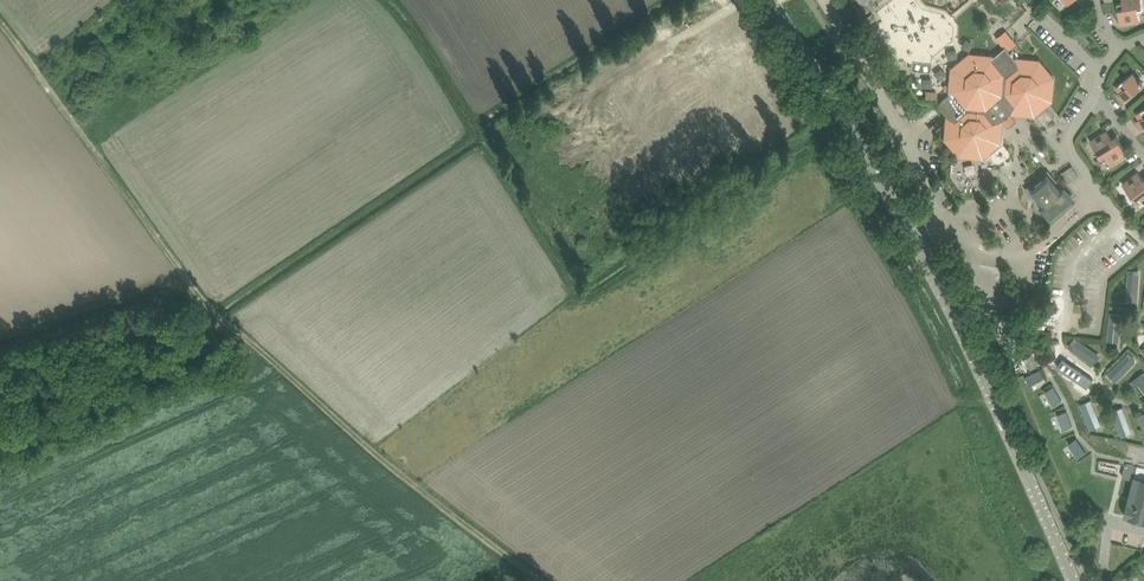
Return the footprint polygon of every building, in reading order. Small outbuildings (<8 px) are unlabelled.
[(1123,3),(1117,4),(1118,9),(1143,4),(1142,0),(1122,0),(1123,3)] [(1140,20),(1138,10),(1143,9),(1143,4),(1118,9),(1121,24),(1140,20)] [(1081,30),(1076,35),(1086,45),(1091,40),(1081,30)] [(1014,42),(1006,31),(1005,32),(998,38),(1005,47),(1006,49),(1014,42)] [(971,47),(969,40),(962,41),(963,49),(971,47)] [(1039,60),(1027,59),(1014,57),(1008,50),(1006,49),(1005,47),(994,56),(993,54),(974,53),(969,52),(962,58),(951,66),(948,91),(949,92),(938,101),(935,103),(939,108),(941,106),(950,117),(948,137),(960,152),(980,154),(996,141),(997,128),(1001,128),(1002,120),(1006,126),(1010,122),(1015,119),(1010,113),(1033,115),(1051,101),(1053,78),(1039,60)] [(1123,102),(1143,85),(1133,73),(1116,87),(1120,92),(1117,94),(1123,102)] [(1090,141),(1098,154),(1101,158),(1106,155),(1111,164),(1128,154),(1117,136),(1112,139),(1106,131),(1090,141)] [(975,172),(975,163),(966,163),(966,172),(975,172)] [(981,165),(978,173),(986,175),(989,167),(981,165)] [(1071,165),(1060,173),(1066,182),(1078,175),(1071,165)] [(959,178),(962,170),(954,166),(950,174),(959,178)] [(1132,196),(1135,200),(1140,196),(1143,201),(1143,180),(1138,172),(1122,184),(1132,196)] [(1062,185),(1059,188),(1047,174),(1029,189),(1030,189),(1029,196),(1036,197),(1041,203),(1038,205),(1050,219),(1074,199),(1062,185)] [(968,178),(967,187),(975,188),(976,178),(968,178)] [(1138,301),(1141,273),(1129,273),(1126,301),(1138,301)] [(1120,342),(1123,314),(1111,313),(1108,341),(1120,342)] [(1071,349),(1094,365),(1101,355),(1078,339),(1071,349)] [(1117,382),(1137,362),(1128,354),(1108,374),(1117,382)] [(1063,372),(1084,390),(1092,381),(1070,363),(1063,372)] [(1027,384),(1044,377),(1040,367),(1023,374),(1027,384)] [(1143,391),(1143,372),(1134,379),(1143,391)] [(1062,399),(1066,397),(1058,383),(1054,385),(1062,399)] [(1045,390),(1054,404),(1062,400),(1053,385),(1045,390)] [(1081,403),(1091,430),(1102,425),(1093,399),(1081,403)] [(1113,411),(1122,437),(1133,433),(1124,407),(1113,411)] [(1062,428),(1072,426),(1067,410),(1058,412),(1062,428)] [(1078,456),(1085,451),(1076,437),(1069,442),(1078,456)] [(1137,466),(1133,465),(1133,463),(1126,462),(1122,476),(1134,479),(1131,490),(1124,515),(1143,520),(1143,467),(1137,466)]
